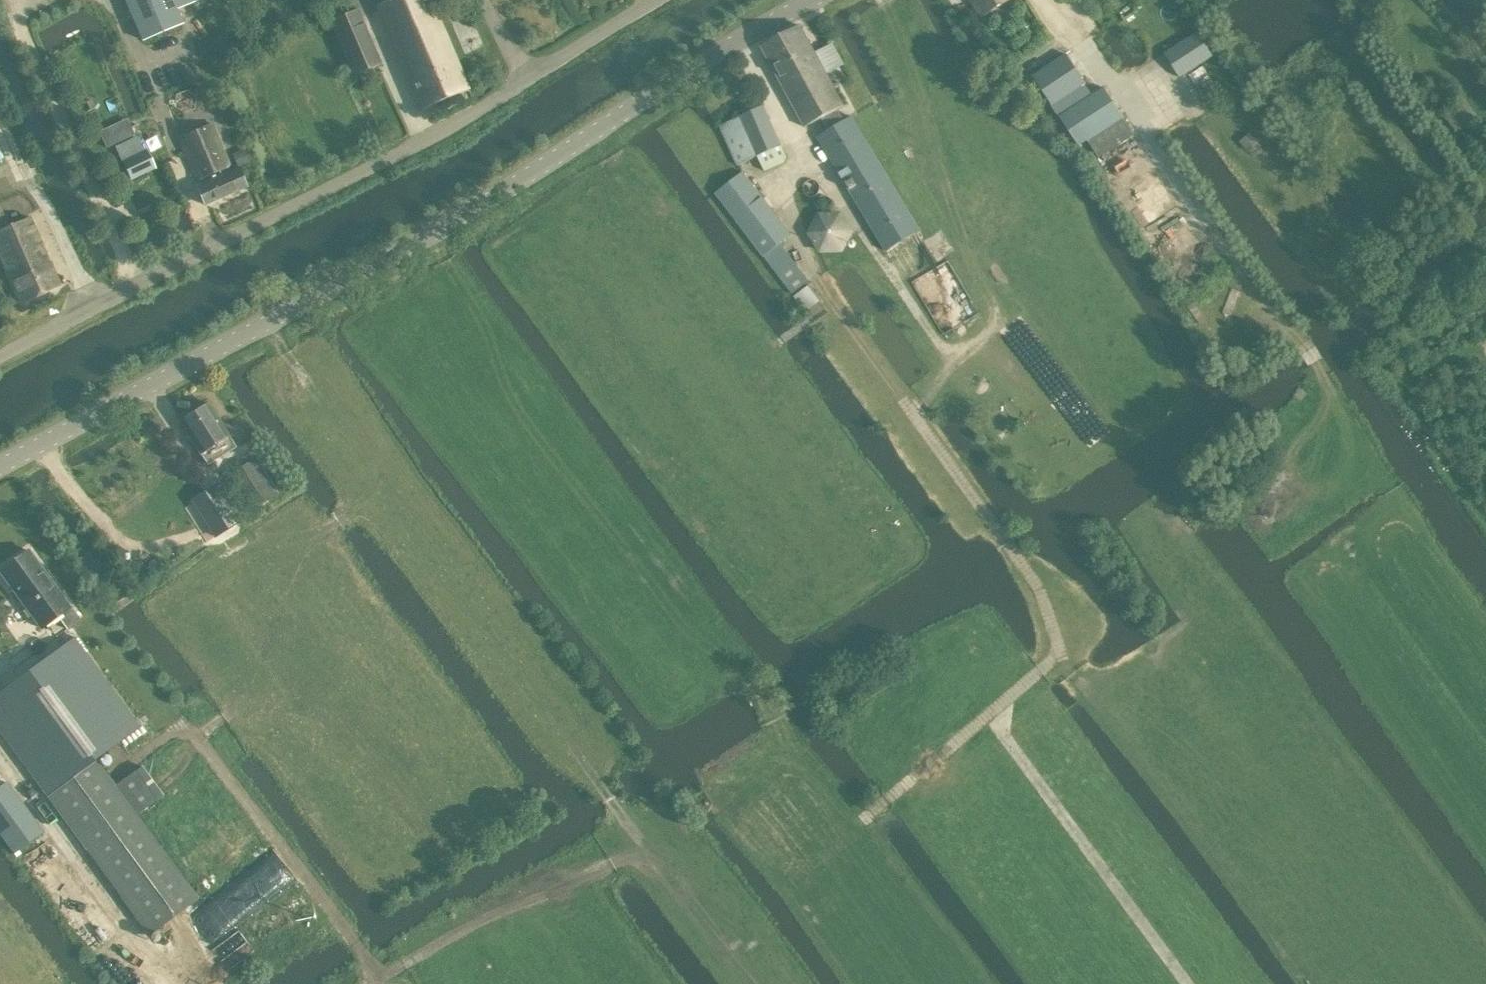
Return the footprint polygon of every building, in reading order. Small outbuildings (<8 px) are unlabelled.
[(139,40),(179,23),(174,9),(195,0),(122,0),(139,40)] [(381,64),(357,9),(352,11),(347,0),(336,0),(323,5),(354,75),(381,64)] [(467,88),(429,0),(388,0),(375,6),(420,109),(467,88)] [(982,15),(1007,0),(973,0),(982,15)] [(815,53),(800,25),(761,46),(804,126),(843,105),(826,73),(847,62),(836,41),(815,53)] [(1198,31),(1164,53),(1179,76),(1213,55),(1198,31)] [(1091,96),(1066,57),(1035,77),(1060,116),(1091,96)] [(1091,96),(1060,116),(1080,145),(1089,140),(1099,155),(1133,132),(1104,87),(1091,96)] [(737,164),(781,145),(764,105),(719,125),(737,164)] [(885,250),(919,229),(851,116),(817,136),(885,250)] [(123,120),(106,128),(113,144),(134,134),(128,122),(127,119),(126,119),(123,120)] [(212,124),(178,139),(196,181),(198,180),(200,183),(196,185),(205,205),(247,187),(238,167),(227,171),(226,168),(231,166),(212,124)] [(1250,133),(1240,141),(1248,151),(1258,143),(1250,133)] [(244,148),(232,153),(238,166),(250,161),(244,148)] [(130,179),(155,167),(146,149),(121,161),(130,179)] [(764,255),(791,235),(743,172),(715,193),(764,255)] [(0,208),(0,256),(21,303),(60,286),(30,218),(9,227),(0,208)] [(819,254),(843,253),(855,232),(843,211),(819,212),(807,232),(819,254)] [(207,462),(233,446),(227,437),(228,436),(206,401),(179,418),(200,453),(201,453),(207,462)] [(247,511),(277,493),(255,457),(226,475),(247,511)] [(224,490),(207,500),(222,524),(238,514),(224,490)] [(28,549),(0,570),(0,574),(41,630),(58,618),(67,630),(80,620),(28,549)] [(148,935),(198,898),(94,757),(147,719),(79,633),(0,692),(0,732),(148,935)] [(0,786),(0,836),(13,853),(15,851),(43,831),(6,781),(0,786)]
